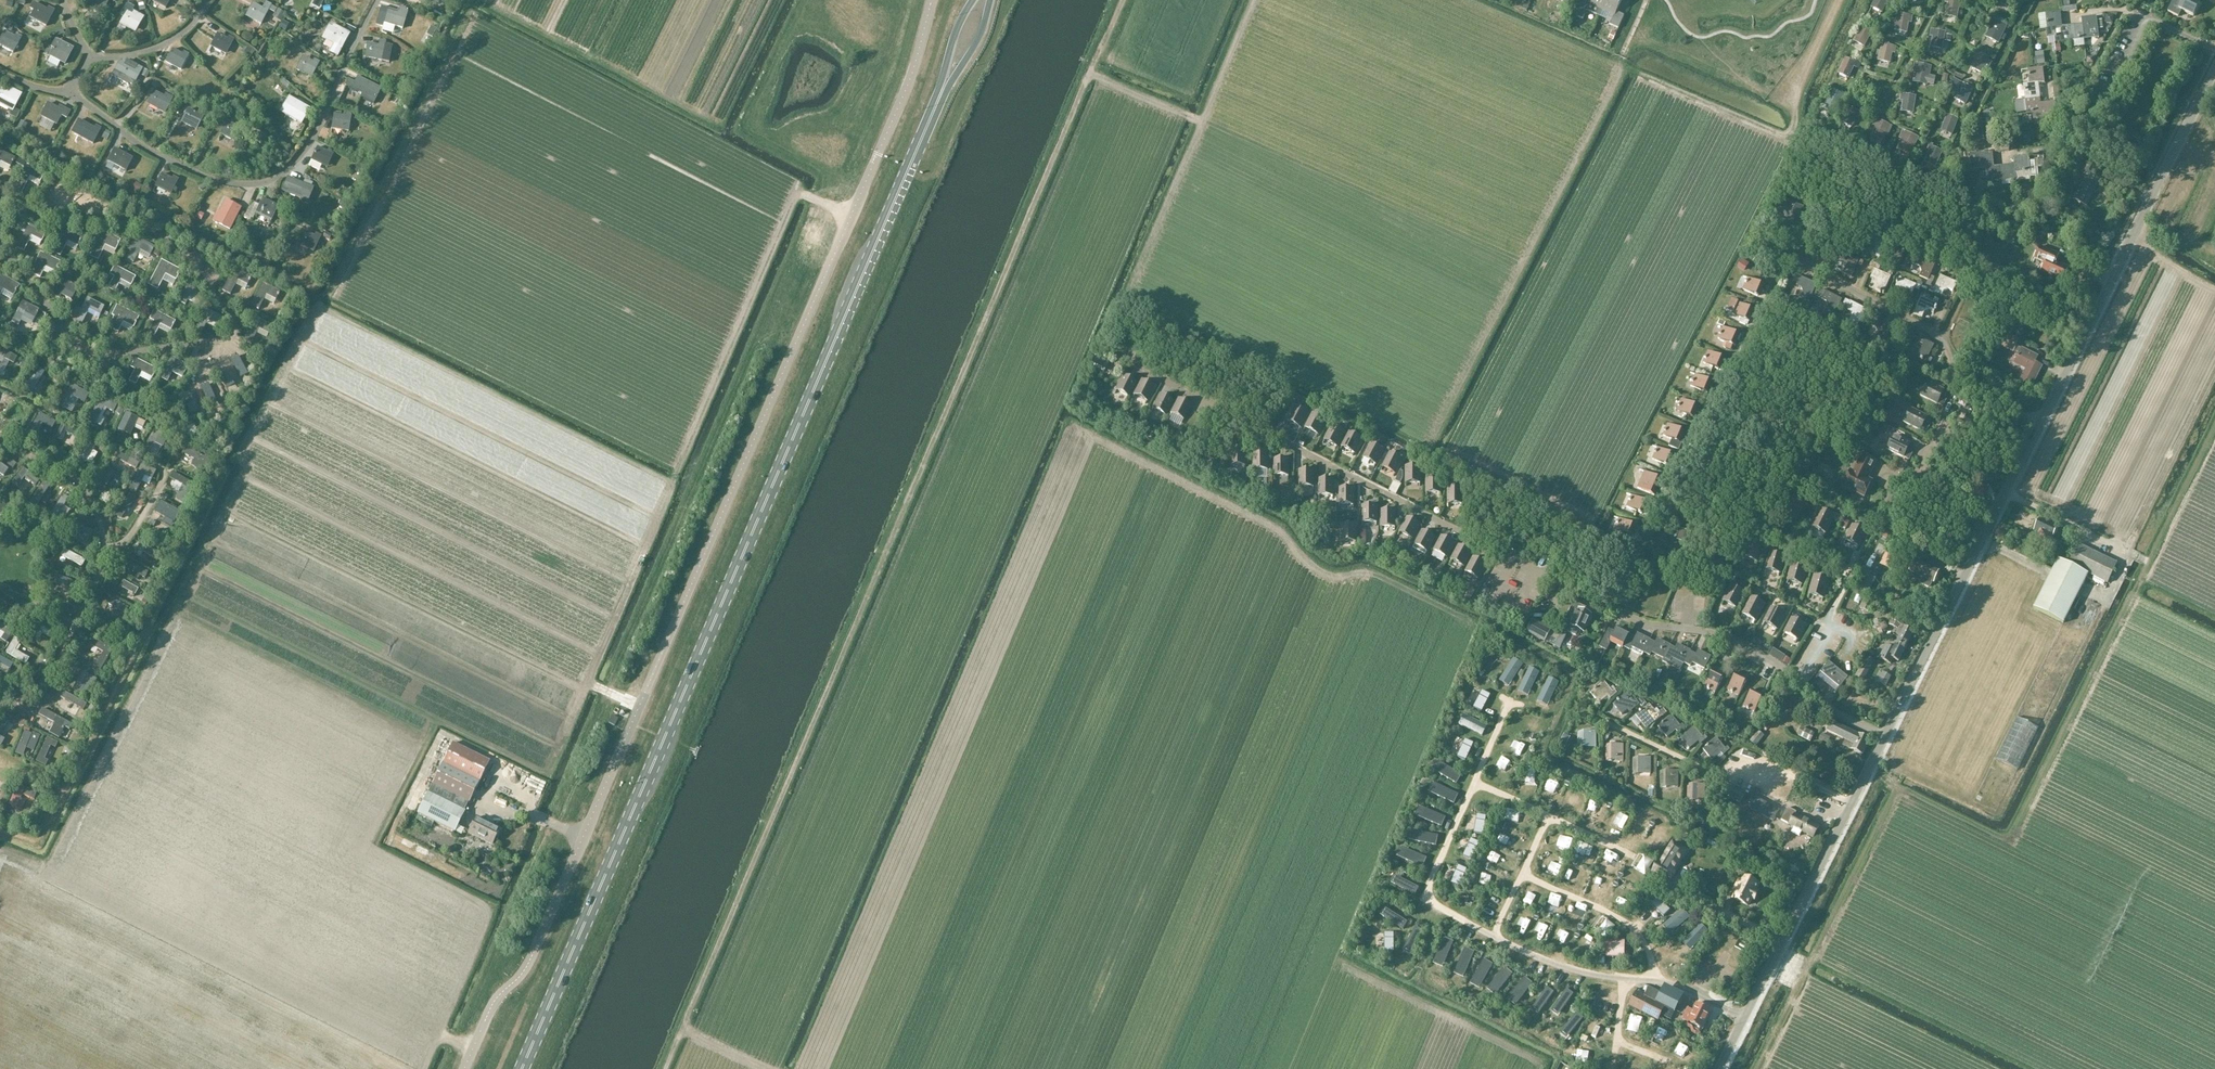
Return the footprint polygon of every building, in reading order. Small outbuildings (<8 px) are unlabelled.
[(86,6),(102,15),(110,0),(89,0),(86,6)] [(151,0),(166,8),(170,0),(151,0)] [(1602,11),(1607,0),(1592,0),(1591,1),(1588,0),(1582,0),(1574,17),(1583,20),(1587,11),(1599,17),(1602,11)] [(1602,11),(1614,17),(1610,26),(1618,29),(1624,17),(1616,13),(1622,0),(1607,0),(1602,11)] [(1896,10),(1897,7),(1901,1),(1899,0),(1875,0),(1871,8),(1882,14),(1886,5),(1896,10)] [(1946,17),(1958,19),(1961,2),(1950,0),(1945,0),(1945,3),(1948,4),(1946,17)] [(1996,3),(2009,9),(2014,0),(1997,0),(1996,3)] [(2200,4),(2193,0),(2174,0),(2168,11),(2178,17),(2181,10),(2194,16),(2200,4)] [(33,12),(30,19),(46,28),(55,10),(49,7),(47,9),(34,2),(30,10),(33,12)] [(277,9),(272,6),(272,5),(266,2),(263,7),(264,8),(263,10),(253,5),(247,17),(261,25),(269,10),(275,14),(273,17),(280,22),(285,13),(277,9)] [(384,24),(403,29),(408,12),(400,9),(399,12),(381,7),(375,25),(383,27),(384,24)] [(135,33),(145,18),(134,12),(133,14),(127,11),(120,25),(135,33)] [(2041,25),(2042,30),(2046,30),(2053,29),(2054,28),(2063,27),(2061,13),(2045,15),(2046,15),(2040,16),(2041,25)] [(1892,27),(1895,28),(1895,32),(1907,34),(1909,23),(1912,24),(1913,16),(1898,14),(1897,20),(1893,20),(1892,27)] [(2081,19),(2082,25),(2084,34),(2084,40),(2099,38),(2097,17),(2081,19)] [(2001,39),(2004,41),(2006,36),(2004,35),(2007,27),(1992,19),(1988,26),(1990,27),(1985,38),(1999,44),(2001,39)] [(2084,34),(2082,25),(2067,27),(2069,42),(2084,40),(2084,34)] [(329,26),(323,39),(334,45),(330,53),(338,57),(350,34),(342,30),(341,32),(329,26)] [(1870,36),(1874,38),(1878,33),(1873,30),(1871,32),(1861,27),(1853,42),(1864,48),(1870,36)] [(2067,27),(2063,27),(2054,28),(2053,29),(2046,30),(2047,38),(2054,38),(2055,44),(2069,42),(2067,27)] [(1932,37),(1931,48),(1943,50),(1946,33),(1931,30),(1930,37),(1932,37)] [(0,41),(0,46),(14,54),(22,38),(16,34),(15,37),(5,31),(0,41)] [(218,35),(211,47),(226,55),(234,41),(229,38),(228,41),(218,35)] [(51,48),(53,49),(52,52),(47,50),(45,55),(49,57),(65,65),(74,49),(56,39),(51,48)] [(368,59),(368,58),(389,62),(392,46),(385,45),(386,42),(380,41),(379,46),(368,44),(365,58),(368,59)] [(1893,54),(1896,54),(1897,47),(1882,44),(1878,61),(1890,64),(1893,54)] [(193,64),(196,58),(190,55),(184,51),(183,54),(173,48),(166,62),(181,71),(187,61),(193,64)] [(1976,59),(1971,69),(1982,74),(1983,72),(1987,74),(1992,64),(1989,62),(1990,59),(1977,52),(1973,58),(1976,59)] [(303,57),(296,70),(312,79),(320,63),(314,59),(313,62),(303,57)] [(1849,79),(1854,68),(1858,69),(1860,63),(1856,61),(1855,63),(1845,58),(1837,74),(1849,79)] [(118,64),(112,76),(129,85),(129,84),(134,86),(143,69),(127,61),(126,63),(122,61),(118,64)] [(1915,72),(1913,83),(1927,86),(1928,84),(1934,86),(1936,78),(1930,76),(1932,67),(1915,63),(1913,71),(1915,72)] [(2029,85),(2039,84),(2044,84),(2043,68),(2028,70),(2029,85)] [(374,104),(382,89),(358,77),(355,83),(349,80),(345,86),(362,95),(361,97),(374,104)] [(1949,88),(1958,93),(1955,100),(1965,105),(1974,89),(1954,79),(1949,88)] [(2040,98),(2039,84),(2029,85),(2023,85),(2025,99),(2040,98)] [(22,94),(12,89),(9,94),(2,90),(0,95),(0,105),(13,112),(22,94)] [(1842,102),(1844,103),(1847,97),(1832,90),(1824,107),(1837,112),(1842,102)] [(154,93),(148,105),(163,113),(170,98),(166,95),(164,98),(154,93)] [(1902,102),(1901,112),(1914,114),(1916,97),(1901,95),(1900,101),(1902,102)] [(289,98),(281,112),(296,121),(298,119),(303,122),(310,109),(289,98)] [(2025,102),(2015,103),(2016,114),(2026,113),(2027,115),(2032,114),(2033,119),(2042,118),(2041,113),(2041,104),(2040,98),(2025,99),(2025,102)] [(62,117),(67,120),(71,112),(60,105),(58,108),(48,103),(40,117),(57,126),(62,117)] [(2041,104),(2041,113),(2042,118),(2042,119),(2057,117),(2055,103),(2041,104)] [(1859,112),(1846,106),(1838,122),(1852,128),(1857,118),(1859,120),(1861,114),(1859,113),(1859,112)] [(188,110),(181,123),(196,131),(204,116),(199,113),(198,116),(188,110)] [(1952,136),(1959,120),(1948,116),(1949,114),(1946,112),(1943,118),(1945,119),(1940,131),(1952,136)] [(334,115),(334,116),(332,129),(348,132),(351,114),(344,113),(343,116),(334,115)] [(79,120),(72,133),(93,145),(102,129),(96,125),(94,128),(79,120)] [(1877,125),(1872,136),(1883,140),(1885,135),(1888,137),(1892,127),(1876,120),(1874,124),(1877,125)] [(237,126),(227,121),(220,135),(236,143),(245,127),(239,124),(237,126)] [(1910,156),(1919,138),(1903,131),(1900,137),(1902,138),(1897,150),(1910,156)] [(1930,151),(1925,162),(1936,167),(1943,152),(1933,147),(1933,145),(1930,144),(1927,149),(1930,151)] [(115,148),(108,162),(126,172),(133,159),(115,148)] [(328,152),(318,148),(312,161),(327,168),(334,152),(329,150),(328,152)] [(11,167),(14,159),(0,152),(0,162),(11,167)] [(1992,153),(1978,155),(1968,156),(1970,170),(1985,169),(1985,168),(1994,167),(1992,153)] [(2014,159),(2014,165),(2015,174),(2016,174),(2030,172),(2028,157),(2014,159)] [(2098,170),(2085,163),(2081,172),(2083,173),(2070,199),(2086,207),(2099,180),(2094,177),(2098,170)] [(2016,174),(2015,174),(2014,165),(2000,167),(2002,182),(2016,181),(2016,174)] [(30,177),(41,182),(44,175),(28,166),(16,191),(22,194),(30,177)] [(1994,167),(1985,168),(1985,169),(1987,184),(1997,182),(2002,182),(2000,167),(1994,167)] [(162,173),(155,187),(171,196),(179,179),(173,176),(172,178),(162,173)] [(287,177),(282,192),(308,203),(314,188),(287,177)] [(1783,192),(1780,198),(1783,199),(1781,203),(1785,205),(1782,212),(1783,218),(1791,222),(1793,223),(1794,223),(1797,224),(1804,207),(1787,200),(1785,200),(1788,194),(1783,192)] [(263,198),(255,215),(271,223),(279,206),(263,198)] [(224,219),(219,228),(230,234),(234,226),(241,213),(226,205),(220,217),(224,219)] [(25,223),(20,232),(25,234),(18,249),(24,252),(32,236),(42,242),(46,234),(25,223)] [(56,237),(61,239),(54,254),(60,257),(68,241),(78,246),(82,239),(61,228),(56,237)] [(117,249),(120,241),(99,230),(94,239),(97,241),(93,248),(94,248),(89,257),(98,261),(107,244),(117,249)] [(305,232),(299,244),(314,252),(321,237),(316,234),(315,237),(305,232)] [(1872,251),(1871,255),(1879,259),(1885,246),(1889,248),(1891,244),(1870,236),(1869,237),(1868,237),(1867,240),(1868,241),(1866,244),(1871,246),(1872,251)] [(140,250),(150,255),(154,247),(133,237),(127,249),(131,251),(127,259),(133,262),(140,250)] [(2046,263),(2042,272),(2063,281),(2069,268),(2056,263),(2059,255),(2040,247),(2035,259),(2046,263)] [(1858,265),(1862,266),(1863,262),(1859,260),(1859,261),(1842,254),(1839,263),(1843,264),(1845,269),(1843,274),(1852,277),(1858,265)] [(62,265),(43,256),(33,276),(42,280),(47,270),(57,275),(62,265)] [(1935,278),(1930,276),(1936,264),(1918,257),(1917,260),(1916,260),(1915,262),(1916,262),(1915,265),(1920,268),(1922,273),(1920,277),(1933,283),(1935,278)] [(181,272),(162,262),(149,286),(158,290),(166,275),(176,280),(181,272)] [(114,267),(110,275),(115,277),(111,285),(117,289),(121,280),(131,285),(135,278),(114,267)] [(252,277),(234,268),(223,291),(230,295),(238,281),(248,285),(249,281),(251,282),(251,280),(250,280),(252,277)] [(1880,294),(1881,293),(1883,294),(1891,278),(1892,278),(1894,273),(1889,271),(1887,276),(1874,270),(1871,279),(1875,281),(1877,286),(1875,291),(1878,292),(1880,294)] [(1793,282),(1798,284),(1797,286),(1801,288),(1803,293),(1801,298),(1810,301),(1817,285),(1800,278),(1796,276),(1793,282)] [(13,296),(18,287),(1,277),(0,278),(0,296),(3,290),(13,296)] [(1957,286),(1956,286),(1957,284),(1941,277),(1935,288),(1930,287),(1929,291),(1942,296),(1944,292),(1948,290),(1953,292),(1954,289),(1955,290),(1957,286)] [(1763,292),(1764,292),(1766,287),(1748,278),(1742,290),(1760,298),(1763,292)] [(62,279),(54,295),(60,298),(62,295),(72,300),(78,287),(62,279)] [(1902,294),(1900,299),(1909,302),(1915,290),(1919,291),(1921,287),(1916,285),(1916,286),(1900,279),(1898,281),(1897,281),(1896,283),(1897,284),(1896,287),(1901,290),(1902,294)] [(279,297),(280,295),(279,294),(280,292),(263,283),(251,306),(259,310),(266,295),(276,300),(278,297),(279,297)] [(190,297),(200,302),(204,295),(188,286),(179,302),(185,305),(190,297)] [(1818,298),(1822,300),(1827,303),(1828,308),(1826,312),(1828,313),(1828,315),(1830,316),(1831,315),(1834,316),(1842,300),(1826,292),(1824,296),(1820,293),(1818,298)] [(1939,301),(1935,299),(1933,303),(1921,298),(1914,314),(1922,318),(1923,314),(1929,311),(1933,313),(1934,310),(1936,311),(1938,307),(1936,306),(1936,304),(1937,305),(1939,301)] [(81,326),(90,309),(100,315),(104,307),(88,299),(80,315),(75,312),(71,318),(76,321),(75,322),(81,326)] [(1733,313),(1732,315),(1741,319),(1739,323),(1746,326),(1748,322),(1750,322),(1755,311),(1739,304),(1740,303),(1732,299),(1727,310),(1733,313)] [(1843,305),(1847,307),(1846,310),(1851,313),(1852,318),(1850,323),(1852,324),(1852,325),(1854,326),(1855,325),(1858,326),(1866,310),(1846,300),(1843,305)] [(39,310),(22,302),(12,323),(18,326),(25,313),(35,318),(39,310)] [(118,333),(123,324),(134,329),(140,318),(118,307),(113,316),(115,318),(110,329),(118,333)] [(208,321),(218,326),(222,318),(206,310),(195,331),(201,334),(208,321)] [(171,330),(175,323),(154,312),(150,320),(154,322),(150,330),(148,334),(154,337),(156,333),(161,325),(171,330)] [(272,329),(273,326),(255,317),(244,340),(251,344),(259,330),(269,334),(271,330),(272,329)] [(1890,340),(1886,337),(1892,326),(1875,318),(1872,326),(1875,328),(1877,333),(1875,338),(1878,340),(1880,342),(1881,340),(1883,342),(1888,344),(1890,340)] [(1719,336),(1718,339),(1725,342),(1722,347),(1731,351),(1733,346),(1735,347),(1738,341),(1739,342),(1742,336),(1723,327),(1720,333),(1719,335),(1719,336)] [(2004,332),(1998,344),(2013,352),(2016,347),(2020,340),(2004,332)] [(1932,360),(1928,357),(1934,346),(1918,338),(1914,346),(1918,349),(1920,353),(1917,358),(1920,359),(1920,360),(1923,361),(1923,360),(1930,364),(1932,360)] [(2021,348),(2016,347),(2013,352),(2019,355),(2015,364),(2027,370),(2021,382),(2032,387),(2040,369),(2041,370),(2043,366),(2036,363),(2038,357),(2021,348)] [(1705,360),(1703,363),(1721,371),(1723,365),(1725,365),(1727,360),(1708,352),(1705,357),(1704,359),(1705,360)] [(199,354),(195,362),(199,364),(193,377),(199,380),(205,366),(216,372),(220,364),(199,354)] [(251,362),(235,354),(221,382),(227,385),(237,365),(247,370),(251,362)] [(174,368),(184,374),(188,366),(172,358),(161,379),(167,382),(174,368)] [(131,368),(136,371),(130,382),(136,385),(142,373),(152,378),(156,371),(135,360),(131,368)] [(1122,375),(1115,391),(1129,398),(1137,382),(1122,375)] [(1692,383),(1690,387),(1708,394),(1711,388),(1712,388),(1714,383),(1695,375),(1693,381),(1692,381),(1691,383),(1692,383)] [(1141,380),(1134,395),(1148,402),(1155,387),(1141,380)] [(1943,407),(1946,400),(1941,398),(1944,392),(1928,383),(1921,397),(1938,405),(1943,407)] [(1159,394),(1152,409),(1166,416),(1173,401),(1159,394)] [(1178,398),(1170,414),(1184,421),(1192,405),(1178,398)] [(1678,407),(1677,411),(1694,419),(1697,413),(1698,413),(1701,408),(1681,400),(1679,405),(1678,407)] [(1309,413),(1295,406),(1288,422),(1302,428),(1309,413)] [(1926,434),(1930,427),(1924,424),(1928,418),(1911,410),(1904,423),(1921,431),(1926,434)] [(1327,420),(1312,413),(1305,428),(1319,435),(1327,420)] [(1669,446),(1670,447),(1679,451),(1682,444),(1684,445),(1686,439),(1685,438),(1687,432),(1668,424),(1665,430),(1664,432),(1665,432),(1663,436),(1672,440),(1669,446)] [(1324,440),(1337,447),(1338,447),(1346,432),(1332,425),(1324,440)] [(1349,431),(1341,447),(1355,454),(1364,439),(1349,431)] [(1909,461),(1913,454),(1908,451),(1911,445),(1894,437),(1887,450),(1904,458),(1909,461)] [(1371,442),(1368,447),(1363,458),(1377,465),(1385,450),(1371,442)] [(1655,454),(1652,460),(1670,467),(1675,456),(1657,448),(1656,452),(1655,451),(1655,453),(1655,454)] [(1231,466),(1246,466),(1247,449),(1230,449),(1231,466)] [(1253,470),(1269,470),(1269,449),(1253,449),(1253,470)] [(1404,459),(1390,452),(1382,467),(1396,474),(1404,459)] [(1864,497),(1872,482),(1867,479),(1869,474),(1870,475),(1876,463),(1863,456),(1855,473),(1851,471),(1844,487),(1864,497)] [(1274,476),(1289,476),(1290,459),(1274,459),(1274,476)] [(1405,483),(1421,483),(1421,466),(1406,466),(1405,483)] [(1299,487),(1315,487),(1315,470),(1299,470),(1299,487)] [(1662,480),(1644,473),(1638,489),(1655,496),(1662,480)] [(1426,494),(1442,493),(1442,476),(1426,476),(1426,494)] [(1335,479),(1318,479),(1318,487),(1316,487),(1316,495),(1318,495),(1318,497),(1334,497),(1335,479)] [(1394,481),(1389,491),(1396,495),(1401,485),(1394,481)] [(1447,504),(1463,504),(1463,487),(1448,487),(1447,504)] [(1339,504),(1339,505),(1355,505),(1355,488),(1339,488),(1339,496),(1336,496),(1336,504),(1339,504)] [(1791,495),(1783,510),(1796,516),(1803,501),(1791,495)] [(1629,501),(1627,508),(1644,515),(1649,504),(1631,496),(1630,499),(1629,501)] [(1362,506),(1361,523),(1378,523),(1378,505),(1362,506)] [(1380,528),(1396,527),(1396,510),(1380,510),(1380,528)] [(1834,516),(1821,510),(1812,527),(1825,533),(1834,516)] [(1421,524),(1407,517),(1399,532),(1413,539),(1421,524)] [(1617,525),(1614,531),(1632,538),(1635,532),(1636,533),(1638,527),(1619,519),(1617,523),(1617,522),(1616,524),(1617,525)] [(2057,542),(2052,540),(2058,528),(2039,520),(2034,531),(2040,534),(2036,543),(2047,548),(2043,558),(2048,561),(2057,542)] [(1341,542),(1357,542),(1357,525),(1341,525),(1341,542)] [(1866,532),(1853,526),(1846,540),(1859,547),(1866,532)] [(1681,529),(1677,540),(1687,544),(1692,533),(1681,529)] [(1422,530),(1414,545),(1415,545),(1413,549),(1425,555),(1427,552),(1428,553),(1436,537),(1422,530)] [(1441,535),(1433,551),(1447,558),(1455,543),(1441,535)] [(1748,542),(1744,558),(1757,562),(1762,546),(1748,542)] [(1472,552),(1459,545),(1450,560),(1464,567),(1472,552)] [(2064,623),(2088,574),(2108,583),(2117,564),(2078,545),(2068,565),(2058,560),(2034,609),(2064,623)] [(1886,552),(1881,564),(1889,567),(1891,563),(1894,564),(1895,563),(1899,565),(1902,559),(1901,558),(1891,554),(1886,552)] [(156,567),(129,554),(123,566),(151,578),(156,567)] [(1771,554),(1766,569),(1780,573),(1784,557),(1771,554)] [(1487,564),(1473,557),(1465,572),(1479,579),(1487,564)] [(1904,558),(1897,573),(1906,577),(1912,563),(1904,558)] [(1917,574),(1923,577),(1921,582),(1921,584),(1928,587),(1930,587),(1932,582),(1933,583),(1939,571),(1923,562),(1922,564),(1915,560),(1910,570),(1917,574)] [(1793,565),(1788,581),(1802,585),(1806,569),(1793,565)] [(1815,576),(1810,595),(1823,598),(1828,580),(1815,576)] [(1731,587),(1724,602),(1736,608),(1744,594),(1731,587)] [(1752,598),(1743,615),(1756,621),(1765,604),(1752,598)] [(1875,605),(1864,601),(1860,609),(1870,614),(1875,605)] [(1559,651),(1560,649),(1567,632),(1576,636),(1579,630),(1584,633),(1592,616),(1587,613),(1589,609),(1574,603),(1562,630),(1554,649),(1559,651)] [(1772,608),(1765,623),(1777,629),(1785,615),(1772,608)] [(1887,611),(1879,608),(1877,613),(1885,616),(1887,611)] [(1793,619),(1785,633),(1798,640),(1805,625),(1793,619)] [(1533,620),(1526,633),(1545,643),(1552,630),(1533,620)] [(1884,621),(1879,623),(1877,620),(1871,622),(1877,639),(1884,636),(1882,631),(1887,629),(1884,621)] [(1889,625),(1898,630),(1900,625),(1901,625),(1891,620),(1889,625)] [(1900,625),(1898,630),(1890,647),(1886,645),(1879,659),(1891,664),(1893,659),(1898,662),(1913,632),(1900,625)] [(1624,648),(1631,635),(1631,634),(1617,628),(1615,632),(1609,629),(1599,647),(1607,651),(1611,642),(1624,648)] [(1644,654),(1651,641),(1651,640),(1637,633),(1635,637),(1631,635),(1624,648),(1630,651),(1631,648),(1644,654)] [(1664,660),(1664,659),(1671,646),(1657,639),(1655,643),(1651,641),(1644,654),(1650,656),(1652,653),(1664,660)] [(1672,659),(1684,665),(1685,665),(1691,652),(1691,651),(1677,644),(1675,648),(1671,646),(1664,659),(1670,662),(1672,659)] [(1696,654),(1691,652),(1685,665),(1691,668),(1693,664),(1705,670),(1712,657),(1698,650),(1696,654)] [(1866,657),(1872,660),(1875,654),(1870,651),(1866,657)] [(1875,662),(1872,660),(1866,657),(1855,677),(1864,682),(1875,662)] [(1524,665),(1513,658),(1499,681),(1509,687),(1524,665)] [(1816,678),(1816,679),(1821,673),(1839,688),(1834,693),(1835,694),(1849,678),(1829,662),(1816,678)] [(1539,673),(1530,669),(1518,692),(1528,697),(1539,673)] [(1709,691),(1709,690),(1715,693),(1724,676),(1713,670),(1704,687),(1708,689),(1707,690),(1709,691)] [(1733,694),(1739,697),(1747,679),(1736,673),(1727,691),(1731,693),(1733,694)] [(1879,673),(1875,681),(1887,687),(1891,677),(1883,673),(1882,674),(1879,673)] [(1560,683),(1549,678),(1537,702),(1547,707),(1560,683)] [(1613,693),(1604,682),(1590,694),(1599,704),(1608,697),(1610,699),(1617,694),(1615,691),(1613,693)] [(1749,710),(1754,713),(1763,695),(1752,690),(1743,707),(1747,709),(1749,710)] [(1490,696),(1482,692),(1474,709),(1482,713),(1490,696)] [(1635,704),(1627,693),(1613,705),(1622,715),(1631,708),(1633,710),(1640,705),(1638,702),(1635,704)] [(1809,701),(1802,696),(1798,702),(1805,707),(1809,701)] [(1817,717),(1822,712),(1815,703),(1808,707),(1817,717)] [(1658,715),(1650,705),(1636,716),(1644,726),(1654,719),(1656,722),(1662,716),(1660,713),(1658,715)] [(1487,727),(1464,715),(1459,725),(1482,736),(1487,727)] [(612,716),(609,724),(614,726),(618,719),(612,716)] [(1685,727),(1683,725),(1681,726),(1672,716),(1658,727),(1667,738),(1676,731),(1678,733),(1685,727)] [(2038,729),(2017,719),(1996,760),(2017,770),(2038,729)] [(1846,740),(1843,745),(1862,755),(1869,740),(1832,721),(1827,731),(1846,740)] [(1708,739),(1705,736),(1703,738),(1694,727),(1680,739),(1689,749),(1698,742),(1701,745),(1708,739)] [(1578,748),(1596,748),(1596,731),(1578,732),(1578,748)] [(1730,750),(1728,747),(1726,749),(1717,739),(1703,750),(1712,761),(1721,753),(1723,756),(1730,750)] [(1473,744),(1465,741),(1457,758),(1465,762),(1473,744)] [(464,812),(468,803),(469,804),(490,762),(453,744),(418,814),(455,833),(464,813),(464,812)] [(1605,761),(1623,761),(1623,745),(1605,744),(1605,761)] [(1633,758),(1632,775),(1651,775),(1651,758),(1633,758)] [(1461,776),(1437,763),(1432,771),(1457,785),(1461,776)] [(1678,771),(1660,771),(1660,788),(1678,788),(1678,771)] [(1432,784),(1428,793),(1453,804),(1457,795),(1432,784)] [(1687,784),(1686,801),(1705,801),(1705,785),(1687,784)] [(1757,800),(1752,809),(1765,817),(1770,807),(1757,800)] [(1446,819),(1420,808),(1415,817),(1442,829),(1446,819)] [(1788,808),(1782,820),(1814,837),(1819,827),(1795,814),(1797,812),(1788,808)] [(1486,817),(1477,816),(1474,834),(1483,836),(1486,817)] [(477,818),(469,834),(492,845),(500,830),(477,818)] [(1437,837),(1410,832),(1408,841),(1436,847),(1437,837)] [(1479,844),(1471,840),(1463,857),(1471,861),(1479,844)] [(1672,840),(1656,867),(1672,877),(1689,850),(1672,840)] [(1423,868),(1427,859),(1400,848),(1396,858),(1423,868)] [(1467,871),(1458,867),(1451,884),(1459,888),(1467,871)] [(1419,888),(1395,876),(1391,884),(1415,896),(1419,888)] [(1745,878),(1734,899),(1748,906),(1751,898),(1754,900),(1758,893),(1755,892),(1758,884),(1745,878)] [(1669,911),(1656,899),(1651,905),(1663,917),(1669,911)] [(1408,923),(1384,908),(1380,915),(1396,926),(1403,930),(1408,923)] [(1690,918),(1683,910),(1662,926),(1670,935),(1690,918)] [(1615,928),(1606,921),(1598,933),(1606,940),(1613,931),(1615,928)] [(1708,932),(1700,925),(1683,943),(1691,950),(1708,932)] [(1422,932),(1415,928),(1403,952),(1411,956),(1422,932)] [(1393,934),(1384,934),(1384,953),(1394,953),(1393,934)] [(1454,943),(1444,939),(1432,965),(1442,969),(1454,943)] [(1607,941),(1607,957),(1624,957),(1624,942),(1607,941)] [(1474,952),(1465,949),(1454,975),(1463,979),(1474,952)] [(1493,965),(1484,960),(1470,985),(1479,990),(1493,965)] [(1513,975),(1505,968),(1487,990),(1495,997),(1513,975)] [(1533,984),(1524,978),(1508,1000),(1516,1006),(1533,984)] [(1676,1013),(1684,995),(1665,985),(1661,993),(1649,987),(1644,997),(1635,992),(1629,1006),(1633,1008),(1654,1018),(1659,1020),(1661,1016),(1665,1008),(1676,1013)] [(1554,993),(1547,988),(1531,1010),(1538,1015),(1554,993)] [(1573,995),(1567,990),(1551,1012),(1558,1017),(1573,995)] [(1696,1035),(1700,1034),(1712,1011),(1697,1003),(1692,1011),(1687,1009),(1682,1019),(1687,1022),(1685,1026),(1691,1028),(1692,1033),(1696,1035)] [(1583,1019),(1577,1013),(1559,1034),(1566,1039),(1583,1019)]
